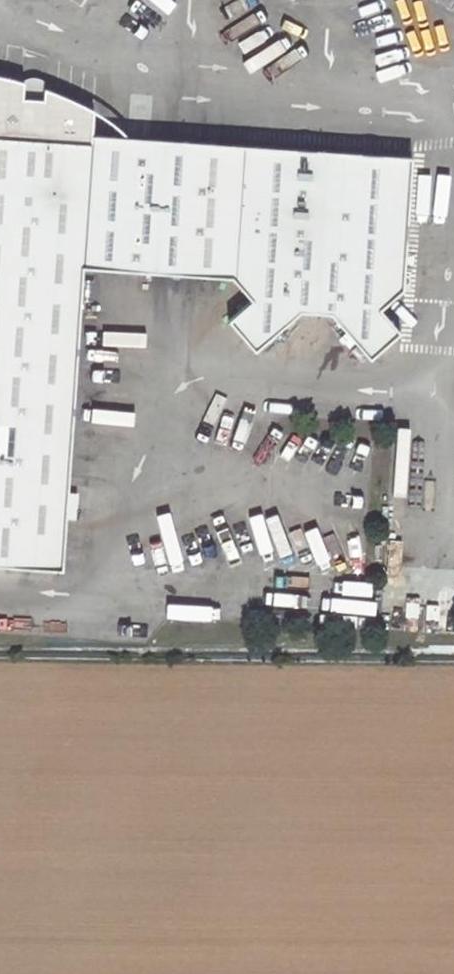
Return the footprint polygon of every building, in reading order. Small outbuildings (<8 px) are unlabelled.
[(63,570),(84,269),(231,279),(251,300),(227,320),(254,352),(302,311),(330,314),(368,359),(400,332),(380,309),(403,290),(411,158),(94,136),(95,110),(76,101),(73,100),(50,91),(21,81),(0,76),(0,566),(63,570)]
